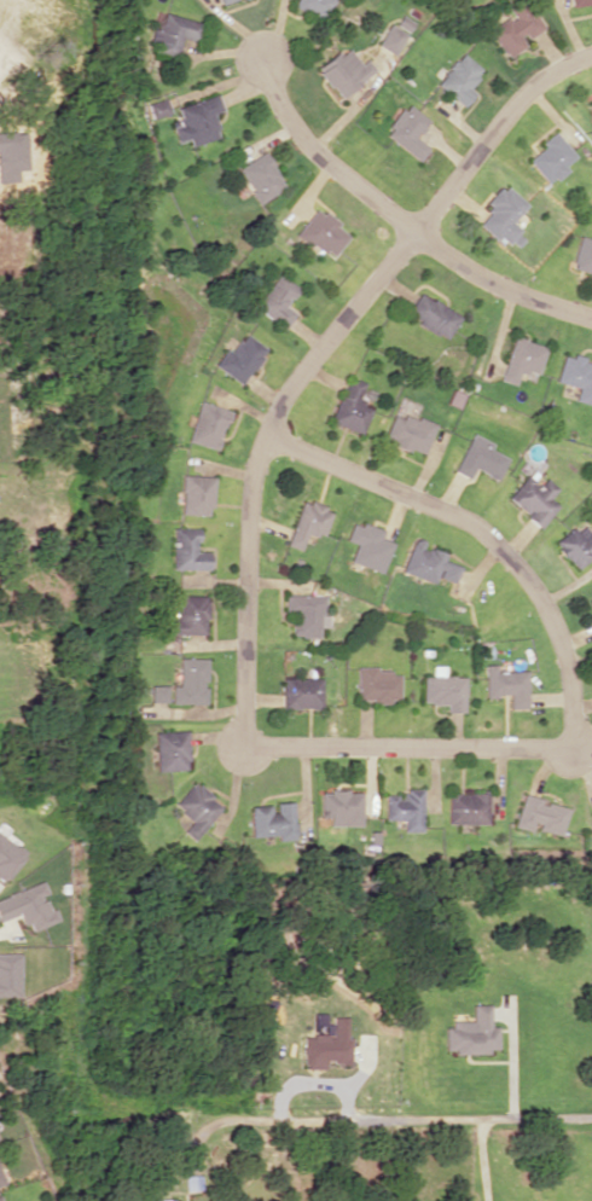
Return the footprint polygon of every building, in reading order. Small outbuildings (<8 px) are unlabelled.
[(292,6),(324,21),(333,0),(295,0),(292,6)] [(523,0),(513,0),(503,7),(508,14),(485,29),(504,58),(525,44),(522,40),(541,27),(523,0)] [(569,8),(591,4),(591,0),(567,0),(569,8)] [(202,22),(162,13),(158,29),(151,27),(146,48),(177,55),(181,38),(197,42),(202,22)] [(395,24),(407,31),(413,22),(401,14),(395,24)] [(394,54),(406,33),(389,23),(377,44),(394,54)] [(375,71),(366,58),(359,63),(347,45),(314,67),(335,97),(375,71)] [(436,83),(464,106),(475,93),(469,88),(483,69),(462,52),(436,83)] [(189,145),(219,136),(211,113),(221,110),(216,94),(170,108),(181,141),(187,138),(189,145)] [(146,103),(151,118),(169,113),(165,97),(146,103)] [(427,120),(407,102),(382,131),(416,161),(428,148),(414,136),(427,120)] [(547,184),(577,157),(554,132),(525,159),(547,184)] [(235,168),(258,203),(284,186),(261,151),(235,168)] [(476,223),(501,246),(518,228),(511,221),(527,204),(504,183),(483,204),(489,209),(476,223)] [(330,259),(348,233),(313,207),(294,233),(330,259)] [(577,235),(569,268),(591,274),(591,239),(577,235)] [(298,288),(278,273),(253,306),(283,328),(295,313),(285,305),(298,288)] [(445,339),(459,315),(417,291),(403,315),(445,339)] [(240,385),(265,348),(239,330),(214,367),(240,385)] [(545,345),(510,336),(498,379),(515,384),(518,370),(537,375),(545,345)] [(578,387),(575,400),(591,404),(591,366),(582,363),(584,358),(562,352),(555,381),(578,387)] [(372,407),(357,401),(365,382),(348,375),(329,421),(361,434),(372,407)] [(184,440),(214,449),(226,409),(195,400),(184,440)] [(423,455),(433,424),(391,410),(381,441),(423,455)] [(492,443),(471,432),(451,470),(468,479),(474,469),(496,480),(507,458),(489,448),(492,443)] [(550,497),(555,491),(532,470),(506,497),(539,527),(559,505),(550,497)] [(177,513),(209,515),(210,476),(178,474),(177,513)] [(300,549),(306,532),(323,537),(332,509),(300,499),(285,544),(300,549)] [(350,560),(382,572),(393,542),(380,537),(383,531),(352,520),(345,539),(356,543),(350,560)] [(591,533),(584,522),(555,542),(573,567),(591,554),(591,532),(591,533)] [(195,528),(169,527),(168,568),(207,569),(207,551),(195,551),(195,528)] [(454,582),(459,565),(443,560),(445,553),(421,546),(423,540),(412,536),(401,571),(434,581),(436,576),(454,582)] [(204,633),(205,595),(174,594),(173,619),(160,619),(160,632),(204,633)] [(324,595),(284,594),(283,612),(293,613),(293,636),(319,636),(319,626),(328,626),(328,614),(324,614),(324,595)] [(168,702),(204,703),(204,657),(176,657),(176,685),(169,685),(168,702)] [(508,707),(525,707),(524,670),(493,670),(493,663),(483,664),(484,696),(508,695),(508,707)] [(398,702),(399,669),(355,669),(355,699),(369,699),(369,701),(398,702)] [(421,703),(445,703),(445,711),(463,711),(463,676),(421,675),(421,703)] [(321,677),(279,678),(280,708),(322,707),(321,677)] [(164,685),(148,685),(147,701),(163,701),(164,685)] [(151,731),(153,770),(186,769),(184,730),(151,731)] [(191,839),(220,807),(191,780),(170,804),(189,821),(181,830),(191,839)] [(424,788),(403,787),(403,796),(384,795),(383,819),(403,820),(403,831),(423,831),(424,788)] [(361,824),(359,790),(317,792),(318,816),(327,816),(327,825),(361,824)] [(449,822),(490,823),(490,792),(449,791),(449,822)] [(533,830),(534,826),(562,833),(569,807),(541,800),(542,797),(524,793),(516,825),(533,830)] [(248,837),(292,835),(291,801),(270,802),(270,804),(246,805),(248,837)] [(2,883),(24,853),(0,835),(0,882),(2,883)] [(43,893),(44,892),(40,881),(0,896),(0,921),(19,913),(25,931),(53,921),(43,893)] [(0,953),(0,996),(18,996),(17,952),(0,953)] [(496,1051),(496,1025),(489,1025),(488,1004),(470,1004),(470,1022),(443,1022),(443,1052),(496,1051)] [(349,1064),(349,1037),(345,1037),(345,1016),(331,1016),(330,1035),(302,1034),(302,1067),(324,1068),(324,1063),(349,1064)]
